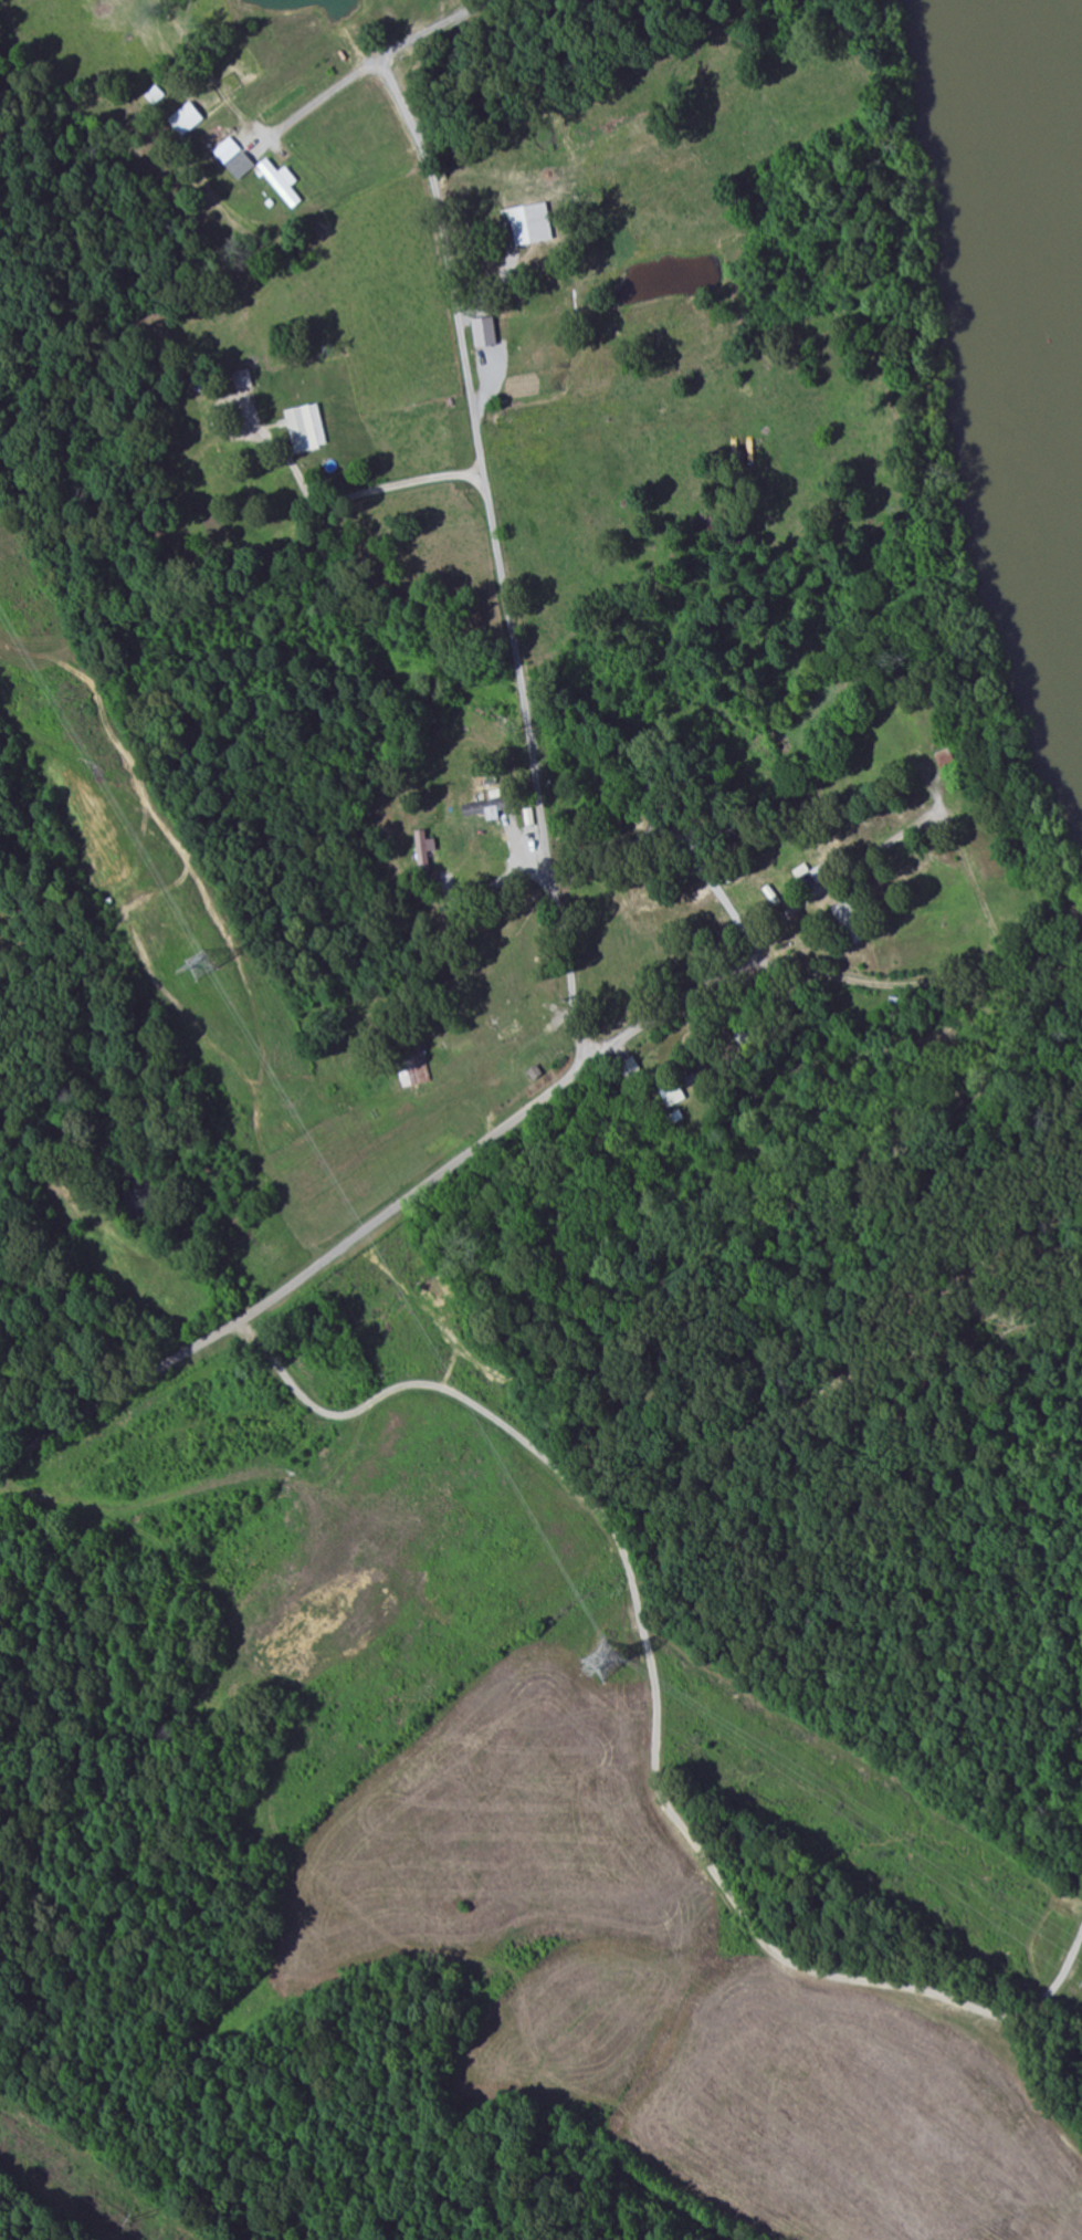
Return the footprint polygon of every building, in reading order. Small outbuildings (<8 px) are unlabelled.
[(208,120),(193,102),(170,121),(185,138),(208,120)] [(258,165),(231,137),(214,153),(241,181),(258,165)] [(279,172),(269,158),(260,165),(294,210),(305,202),(293,186),(299,182),(287,166),(279,172)] [(533,245),(526,207),(505,210),(512,249),(533,245)] [(477,348),(498,346),(495,318),(474,320),(477,348)] [(241,410),(259,407),(252,369),(234,372),(241,410)] [(330,446),(319,403),(285,411),(296,455),(330,446)] [(487,815),(488,822),(500,821),(498,801),(464,805),(465,817),(487,815)] [(436,839),(428,840),(427,831),(417,832),(419,854),(438,853),(436,839)] [(687,1102),(683,1089),(699,1084),(696,1076),(660,1088),(667,1109),(687,1102)]
